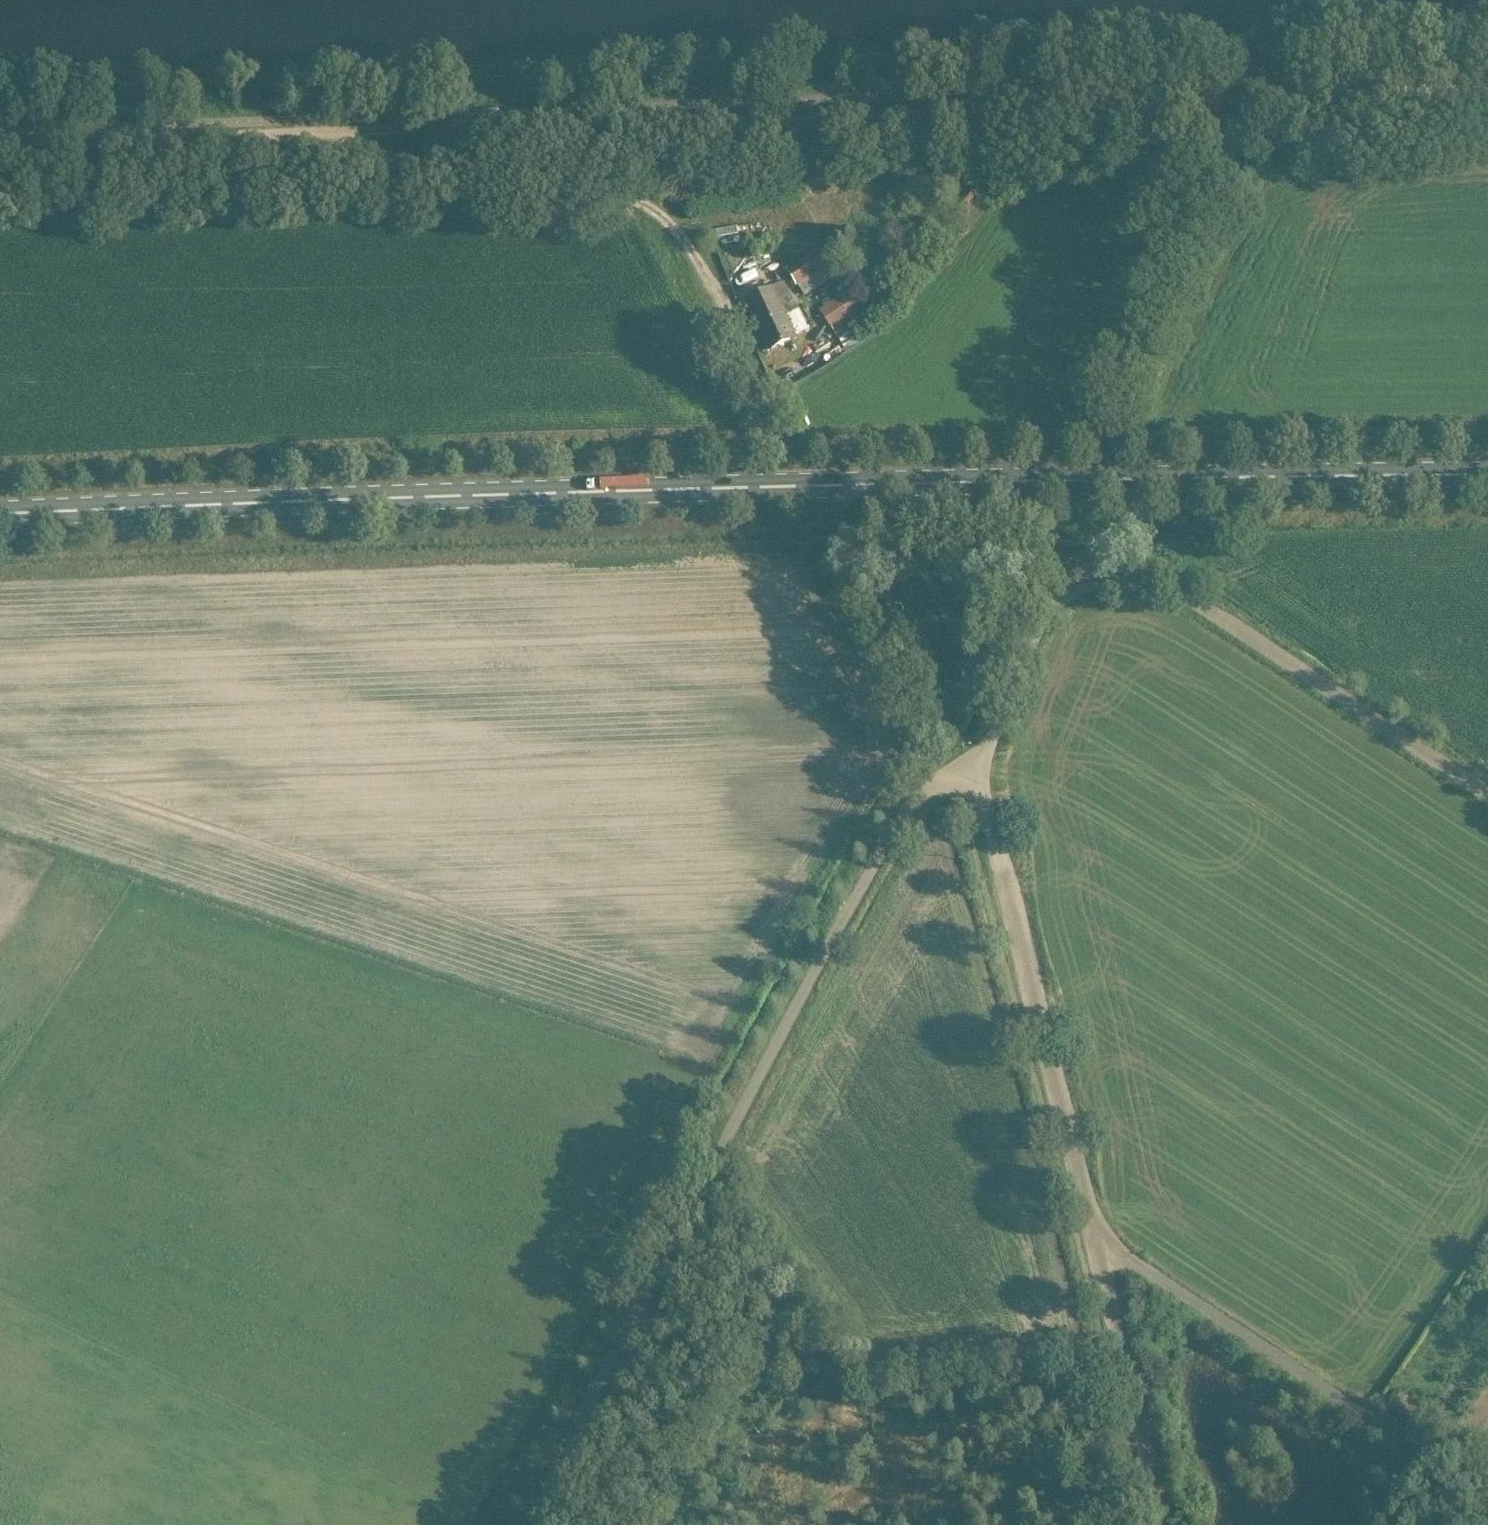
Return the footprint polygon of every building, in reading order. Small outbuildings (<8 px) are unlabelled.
[(789,272),(796,283),(798,282),(805,292),(843,268),(828,246),(789,272)] [(869,311),(901,291),(898,291),(894,285),(886,272),(885,273),(881,270),(822,311),(837,333),(869,311)] [(797,338),(784,309),(795,304),(787,283),(747,300),(769,350),(797,338)]
